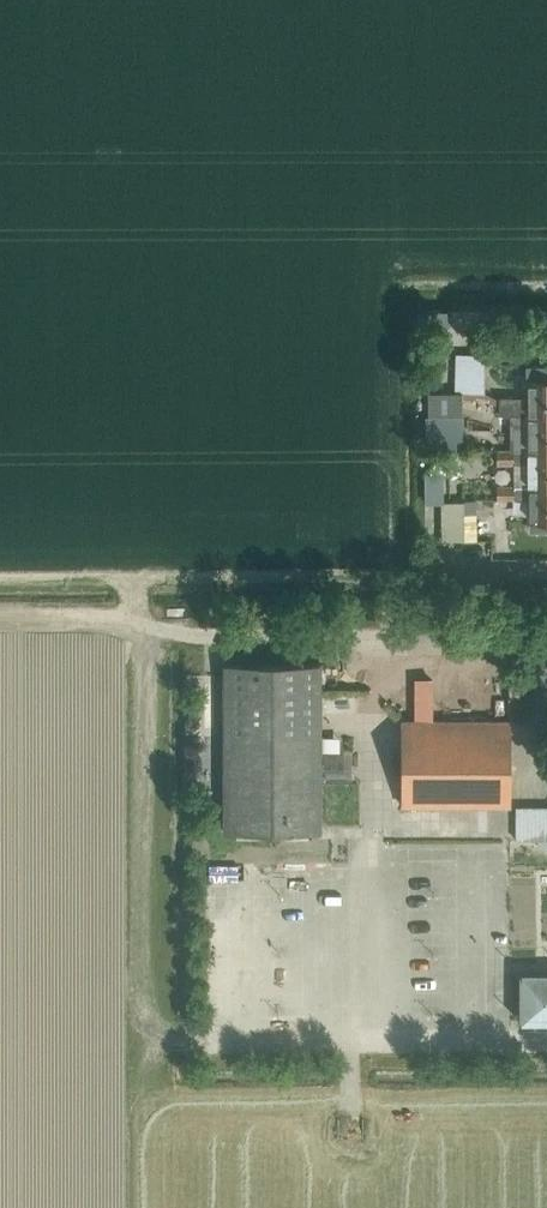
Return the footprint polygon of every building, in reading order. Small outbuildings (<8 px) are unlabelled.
[(486,361),(460,361),(459,392),(485,392),(486,361)] [(546,416),(546,380),(528,380),(529,399),(500,399),(500,415),(528,415),(528,416),(546,416)] [(528,416),(528,415),(509,416),(510,451),(546,450),(546,416),(528,416)] [(435,417),(435,449),(462,449),(461,417),(435,417)] [(546,485),(546,450),(510,451),(497,451),(497,464),(514,463),(514,485),(546,485)] [(430,452),(431,475),(462,474),(462,452),(430,452)] [(514,485),(514,486),(497,486),(498,499),(529,499),(529,520),(529,521),(529,529),(532,532),(546,532),(546,485),(514,485)] [(464,539),(463,501),(441,501),(441,539),(464,539)] [(322,663),(225,664),(225,833),(322,833),(322,663)] [(510,806),(510,721),(404,721),(404,806),(510,806)] [(515,839),(546,840),(546,807),(516,806),(515,839)] [(527,976),(528,1026),(546,1026),(546,975),(527,976)]
